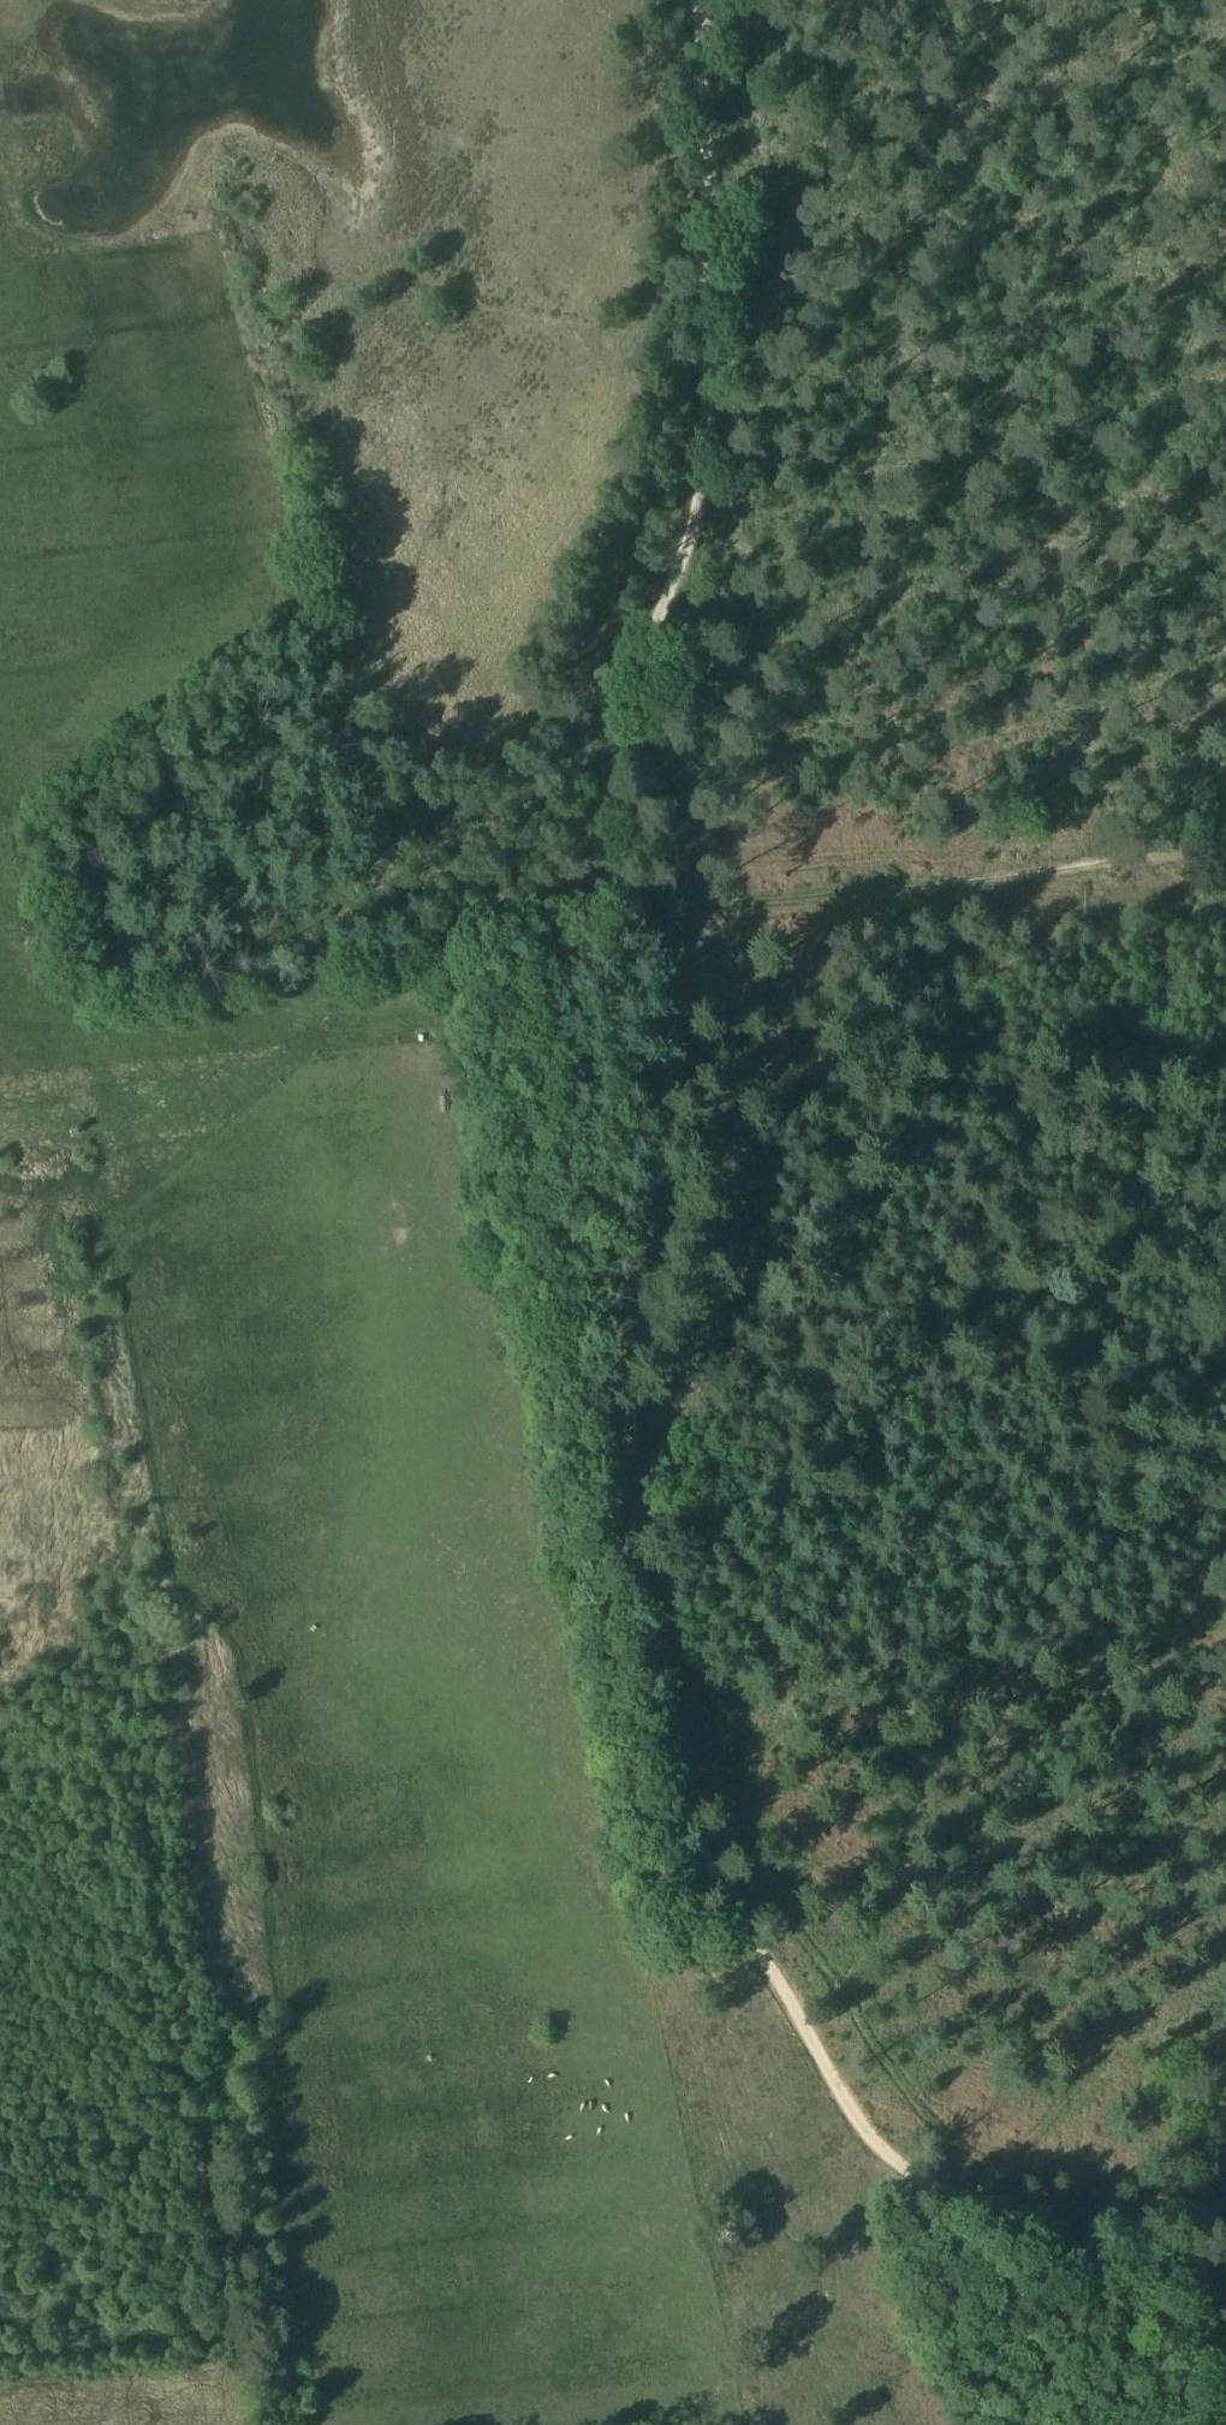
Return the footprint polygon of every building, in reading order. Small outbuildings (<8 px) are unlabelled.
[(576,1578),(579,1581),(584,1580),(587,1577),(586,1562),(575,1563),(574,1564),(575,1571),(576,1578)]
